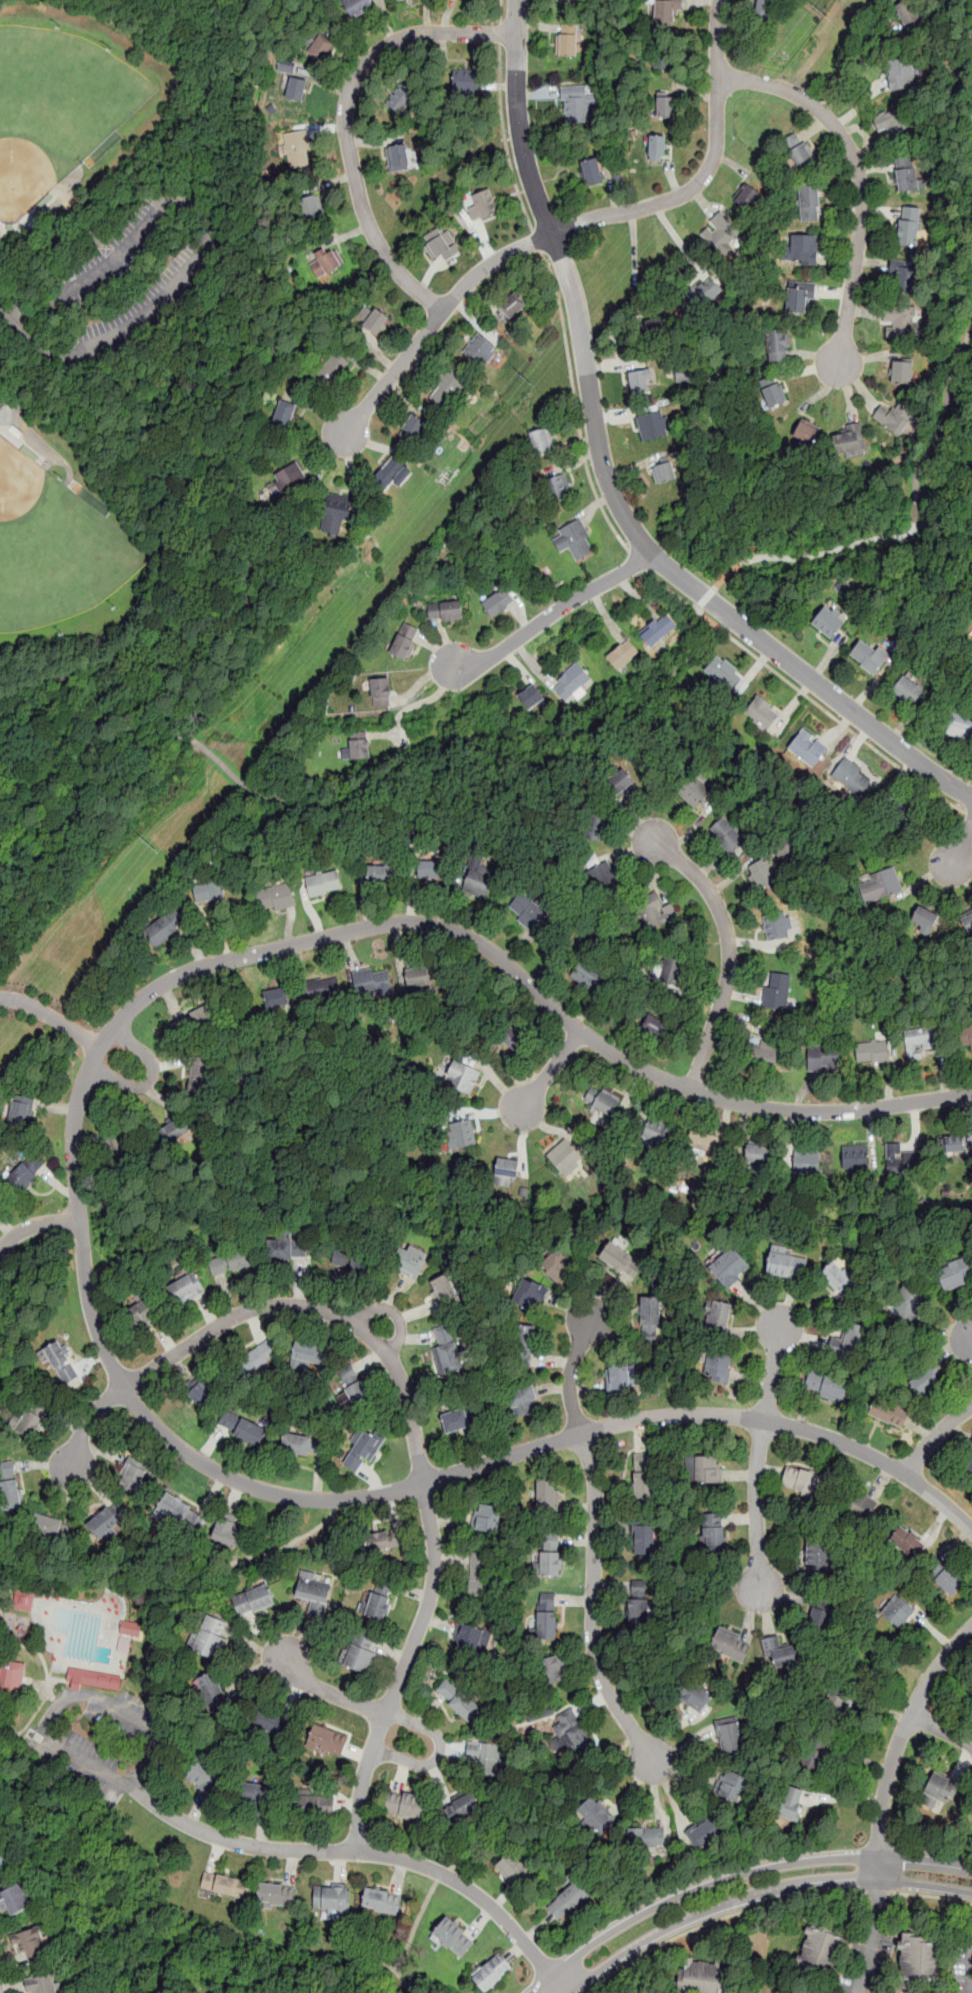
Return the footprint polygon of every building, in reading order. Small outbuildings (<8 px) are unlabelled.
[(351,19),(375,8),(372,0),(342,0),(351,19)] [(655,24),(676,24),(676,13),(682,13),(682,0),(655,0),(655,24)] [(756,18),(775,18),(775,0),(756,0),(756,18)] [(912,0),(907,0),(894,6),(907,34),(924,27),(912,0)] [(306,54),(323,63),(334,42),(317,34),(306,54)] [(583,60),(583,35),(558,35),(558,60),(583,60)] [(674,45),(654,45),(654,66),(674,66),(674,45)] [(888,90),(912,90),(912,58),(888,58),(888,90)] [(452,69),(452,95),(479,95),(479,69),(452,69)] [(309,81),(291,76),(284,100),(302,105),(309,81)] [(418,94),(398,81),(384,104),(403,116),(418,94)] [(593,94),(588,95),(588,86),(562,87),(563,124),(594,123),(593,94)] [(674,95),(657,95),(657,117),(674,117),(674,95)] [(888,129),(892,141),(913,136),(906,106),(872,115),(877,132),(888,129)] [(282,132),(287,171),(311,168),(306,129),(282,132)] [(814,162),(798,132),(782,140),(797,170),(814,162)] [(649,135),(649,158),(665,158),(665,135),(649,135)] [(392,172),(421,165),(415,141),(386,148),(392,172)] [(925,191),(923,176),(917,177),(915,154),(895,155),(898,194),(925,191)] [(588,186),(605,180),(597,155),(579,161),(588,186)] [(748,211),(762,194),(746,182),(732,199),(748,211)] [(819,221),(819,185),(799,185),(799,221),(819,221)] [(475,222),(498,212),(488,190),(465,200),(475,222)] [(322,219),(315,194),(292,200),(299,225),(322,219)] [(918,245),(920,208),(898,206),(896,244),(918,245)] [(722,211),(700,230),(718,250),(739,231),(722,211)] [(456,247),(441,226),(420,241),(436,262),(456,247)] [(817,265),(817,234),(794,234),(794,265),(817,265)] [(328,246),(303,265),(316,283),(342,263),(328,246)] [(918,261),(891,258),(888,288),(914,291),(918,261)] [(701,315),(718,295),(700,281),(684,300),(701,315)] [(815,300),(815,281),(787,281),(787,312),(806,312),(806,300),(815,300)] [(509,321),(528,307),(515,290),(497,304),(509,321)] [(374,336),(390,320),(377,306),(360,322),(374,336)] [(920,337),(920,306),(884,306),(884,337),(920,337)] [(638,325),(644,340),(673,328),(666,313),(638,325)] [(786,362),(786,330),(767,330),(767,362),(786,362)] [(461,353),(480,370),(498,349),(479,333),(461,353)] [(314,372),(327,387),(351,365),(338,351),(314,372)] [(913,385),(913,359),(891,359),(891,385),(913,385)] [(652,368),(628,371),(631,394),(654,391),(652,368)] [(428,395),(444,409),(467,384),(451,370),(428,395)] [(784,404),(780,381),(760,385),(764,408),(784,404)] [(273,418),(290,425),(298,405),(281,398),(273,418)] [(914,413),(897,401),(892,408),(883,401),(872,416),(898,435),(914,413)] [(637,413),(642,440),(670,435),(665,408),(637,413)] [(427,422),(412,412),(398,433),(413,443),(427,422)] [(791,435),(811,446),(820,430),(800,419),(791,435)] [(842,432),(832,434),(836,454),(866,448),(861,421),(841,425),(842,432)] [(534,454),(554,450),(549,427),(529,432),(534,454)] [(385,492),(394,482),(399,487),(413,472),(393,455),(371,480),(385,492)] [(678,476),(669,455),(650,462),(660,484),(678,476)] [(275,473),(287,496),(309,483),(298,461),(275,473)] [(553,504),(573,495),(562,471),(542,481),(553,504)] [(351,498),(327,494),(320,531),(344,536),(351,498)] [(597,548),(579,518),(550,535),(560,551),(569,546),(577,560),(597,548)] [(515,602),(504,586),(481,602),(492,618),(515,602)] [(831,639),(848,618),(828,601),(811,623),(831,639)] [(429,602),(429,621),(462,621),(462,602),(429,602)] [(677,624),(663,610),(638,633),(652,648),(677,624)] [(389,652),(406,660),(420,629),(403,622),(389,652)] [(847,657),(875,676),(891,654),(863,634),(847,657)] [(606,655),(618,670),(640,652),(628,638),(606,655)] [(704,669),(727,691),(743,675),(719,652),(704,669)] [(591,677),(577,661),(550,686),(565,701),(591,677)] [(924,688),(903,673),(890,690),(911,706),(924,688)] [(390,677),(372,677),(372,706),(390,706),(390,677)] [(517,694),(528,710),(545,698),(534,683),(517,694)] [(768,729),(781,711),(758,694),(744,712),(768,729)] [(971,736),(971,714),(953,709),(945,735),(970,742),(971,736)] [(787,747),(812,767),(829,747),(804,727),(787,747)] [(350,758),(369,758),(369,731),(350,731),(350,758)] [(874,776),(845,756),(831,776),(860,796),(874,776)] [(605,785),(619,798),(635,780),(622,767),(605,785)] [(676,790),(696,810),(712,794),(693,774),(676,790)] [(896,801),(894,824),(911,826),(913,803),(896,801)] [(580,834),(599,842),(609,815),(591,808),(580,834)] [(707,831),(731,855),(747,839),(723,815),(707,831)] [(743,868),(760,890),(776,878),(759,856),(743,868)] [(585,871),(599,896),(622,883),(607,858),(585,871)] [(440,860),(417,860),(417,877),(440,877),(440,860)] [(498,873),(475,860),(460,886),(483,899),(498,873)] [(393,865),(367,865),(367,883),(394,883),(393,865)] [(863,903),(902,892),(895,867),(856,878),(863,903)] [(341,892),(339,870),(306,873),(308,895),(341,892)] [(223,880),(193,883),(195,902),(225,898),(223,880)] [(260,912),(295,906),(290,882),(256,889),(260,912)] [(542,908),(520,890),(507,905),(528,924),(542,908)] [(645,935),(679,916),(671,902),(663,907),(656,895),(630,909),(645,935)] [(931,935),(941,918),(918,905),(908,921),(931,935)] [(153,949),(189,924),(177,908),(142,932),(153,949)] [(958,918),(966,935),(971,932),(971,912),(958,918)] [(794,935),(789,913),(763,917),(767,940),(794,935)] [(686,962),(665,955),(658,979),(679,985),(686,962)] [(589,991),(604,973),(585,957),(570,975),(589,991)] [(408,995),(442,994),(441,967),(407,969),(408,995)] [(352,974),(356,998),(392,992),(388,968),(352,974)] [(786,1009),(791,974),(768,971),(763,1005),(786,1009)] [(305,984),(309,1003),(342,996),(338,977),(305,984)] [(290,1005),(286,987),(263,992),(267,1010),(290,1005)] [(173,1021),(181,1037),(198,1028),(199,1030),(221,1019),(212,1001),(179,1018),(173,1021)] [(669,1021),(648,1013),(641,1030),(663,1038),(669,1021)] [(957,1025),(961,1051),(971,1049),(971,1023),(957,1025)] [(519,1052),(528,1037),(506,1024),(498,1040),(519,1052)] [(938,1047),(936,1026),(904,1029),(907,1060),(923,1058),(922,1048),(938,1047)] [(780,1045),(752,1038),(747,1063),(774,1069),(780,1045)] [(857,1063),(890,1059),(888,1041),(855,1045),(857,1063)] [(840,1070),(840,1047),(808,1047),(808,1070),(840,1070)] [(194,1056),(193,1060),(193,1064),(191,1064),(187,1094),(209,1096),(211,1079),(208,1079),(209,1066),(207,1066),(208,1058),(194,1056)] [(469,1096),(480,1072),(455,1062),(445,1086),(469,1096)] [(621,1100),(593,1085),(583,1102),(611,1118),(621,1100)] [(9,1098),(4,1125),(22,1128),(25,1117),(30,1118),(33,1104),(34,1097),(14,1093),(13,1099),(9,1098)] [(159,1130),(169,1146),(191,1130),(178,1112),(176,1113),(165,1120),(167,1125),(159,1130)] [(674,1127),(648,1115),(639,1134),(666,1146),(674,1127)] [(444,1124),(448,1150),(476,1146),(472,1120),(444,1124)] [(713,1157),(719,1137),(692,1129),(686,1149),(713,1157)] [(107,1132),(108,1138),(110,1157),(108,1157),(110,1174),(130,1171),(127,1144),(124,1144),(123,1130),(107,1132)] [(935,1137),(937,1156),(965,1152),(962,1134),(935,1137)] [(583,1157),(566,1138),(546,1156),(564,1176),(583,1157)] [(770,1165),(773,1147),(748,1143),(745,1162),(770,1165)] [(901,1143),(887,1143),(887,1171),(918,1171),(918,1152),(901,1152),(901,1143)] [(843,1169),(868,1169),(868,1145),(843,1145),(843,1169)] [(794,1172),(820,1172),(820,1148),(794,1148),(794,1172)] [(8,1171),(5,1168),(0,1173),(0,1179),(15,1194),(41,1169),(46,1164),(33,1151),(22,1162),(19,1160),(8,1171)] [(493,1184),(515,1188),(519,1161),(497,1157),(493,1184)] [(275,1229),(275,1236),(265,1236),(265,1259),(291,1259),(291,1256),(300,1256),(307,1256),(307,1238),(290,1238),(290,1229),(275,1229)] [(608,1238),(595,1255),(621,1273),(623,1271),(628,1274),(635,1280),(646,1265),(608,1238)] [(556,1239),(535,1261),(559,1284),(564,1279),(568,1275),(565,1270),(576,1258),(556,1239)] [(206,1258),(212,1277),(220,1274),(231,1270),(233,1273),(254,1266),(246,1244),(206,1258)] [(388,1265),(410,1277),(416,1280),(426,1261),(423,1259),(426,1254),(409,1244),(405,1250),(398,1246),(388,1265)] [(334,1246),(331,1263),(340,1265),(372,1271),(375,1254),(334,1246)] [(752,1266),(732,1246),(708,1269),(728,1289),(752,1266)] [(766,1273),(805,1279),(808,1255),(770,1249),(766,1273)] [(861,1283),(833,1258),(819,1274),(847,1299),(861,1283)] [(971,1281),(971,1266),(970,1259),(937,1270),(943,1291),(971,1281)] [(192,1269),(165,1285),(176,1302),(180,1300),(183,1304),(197,1296),(204,1291),(192,1269)] [(428,1279),(444,1271),(460,1300),(441,1310),(437,1302),(431,1291),(434,1289),(428,1279)] [(521,1276),(508,1300),(528,1311),(536,1297),(543,1301),(547,1295),(550,1288),(531,1278),(528,1280),(521,1276)] [(913,1326),(925,1293),(904,1285),(892,1318),(913,1326)] [(130,1303),(120,1310),(138,1336),(155,1324),(161,1320),(139,1287),(125,1296),(130,1303)] [(639,1294),(639,1324),(642,1324),(642,1336),(642,1342),(657,1342),(657,1324),(660,1324),(660,1294),(639,1294)] [(733,1303),(711,1299),(707,1323),(729,1327),(733,1303)] [(860,1353),(867,1325),(847,1320),(843,1338),(832,1335),(827,1353),(848,1358),(850,1350),(860,1353)] [(431,1347),(440,1375),(474,1365),(469,1348),(458,1352),(449,1324),(433,1328),(436,1338),(438,1345),(431,1347)] [(514,1324),(513,1366),(530,1366),(530,1359),(530,1353),(533,1353),(534,1325),(514,1324)] [(39,1348),(51,1366),(54,1367),(64,1384),(78,1375),(76,1371),(55,1338),(39,1348)] [(243,1377),(267,1362),(265,1359),(276,1353),(266,1338),(261,1342),(232,1361),(243,1377)] [(294,1339),(290,1356),(293,1356),(290,1369),(308,1373),(310,1362),(327,1366),(331,1348),(330,1347),(294,1339)] [(732,1353),(706,1350),(702,1379),(729,1382),(732,1353)] [(606,1358),(607,1366),(604,1367),(606,1387),(606,1395),(630,1393),(629,1384),(640,1383),(638,1368),(628,1369),(627,1356),(606,1358)] [(355,1408),(371,1400),(355,1369),(351,1360),(334,1368),(344,1388),(334,1393),(343,1411),(353,1406),(355,1408)] [(941,1380),(927,1365),(907,1384),(921,1399),(941,1380)] [(842,1401),(848,1379),(804,1367),(798,1389),(842,1401)] [(196,1379),(194,1382),(184,1392),(203,1409),(220,1391),(205,1377),(200,1383),(196,1379)] [(506,1390),(513,1416),(535,1411),(532,1398),(536,1397),(534,1390),(532,1384),(506,1390)] [(28,1440),(10,1428),(24,1407),(29,1411),(40,1394),(52,1402),(48,1408),(28,1440)] [(867,1413),(902,1429),(910,1409),(875,1394),(867,1413)] [(441,1413),(446,1431),(480,1421),(488,1419),(484,1404),(465,1409),(463,1406),(441,1413)] [(223,1407),(217,1421),(224,1425),(233,1429),(233,1432),(257,1443),(265,1427),(223,1407)] [(341,1462),(355,1472),(359,1466),(364,1457),(370,1461),(385,1437),(380,1434),(377,1438),(359,1427),(350,1440),(353,1443),(341,1462)] [(281,1430),(277,1450),(306,1456),(307,1451),(320,1454),(326,1455),(329,1440),(281,1430)] [(633,1500),(653,1499),(652,1470),(648,1470),(648,1454),(641,1454),(634,1454),(635,1471),(632,1471),(633,1500)] [(690,1455),(690,1484),(721,1484),(721,1455),(690,1455)] [(136,1493),(139,1486),(147,1490),(153,1478),(146,1474),(151,1465),(135,1457),(133,1461),(131,1464),(127,1461),(119,1475),(125,1478),(121,1485),(136,1493)] [(24,1512),(0,1515),(0,1460),(16,1458),(17,1467),(24,1512)] [(963,1467),(971,1475),(971,1458),(963,1467)] [(823,1475),(787,1464),(781,1485),(817,1496),(823,1475)] [(536,1478),(536,1512),(559,1512),(559,1506),(559,1490),(555,1490),(555,1478),(536,1478)] [(844,1509),(867,1525),(881,1505),(857,1489),(844,1509)] [(166,1490),(156,1505),(191,1529),(201,1515),(166,1490)] [(87,1524),(100,1539),(105,1534),(111,1541),(119,1534),(114,1528),(131,1513),(120,1500),(115,1505),(112,1508),(109,1505),(87,1524)] [(480,1503),(501,1506),(497,1533),(476,1529),(477,1519),(480,1503)] [(27,1531),(72,1544),(78,1525),(71,1523),(33,1512),(27,1531)] [(699,1551),(724,1551),(724,1514),(699,1514),(699,1551)] [(216,1536),(240,1546),(246,1531),(222,1522),(216,1536)] [(634,1524),(633,1528),(633,1554),(661,1555),(661,1538),(654,1538),(654,1524),(634,1524)] [(916,1560),(927,1542),(898,1524),(887,1542),(916,1560)] [(365,1551),(362,1535),(397,1528),(406,1527),(410,1550),(402,1551),(398,1545),(365,1551)] [(543,1531),(542,1551),(539,1551),(539,1563),(533,1563),(532,1576),(558,1576),(559,1570),(562,1570),(562,1558),(559,1558),(559,1538),(559,1531),(543,1531)] [(806,1575),(830,1575),(830,1541),(806,1541),(806,1575)] [(471,1550),(489,1552),(486,1596),(467,1595),(470,1557),(471,1550)] [(952,1597),(965,1582),(946,1564),(932,1578),(952,1597)] [(300,1568),(293,1594),(311,1599),(307,1612),(315,1614),(323,1616),(333,1576),(300,1568)] [(383,1620),(357,1612),(361,1601),(369,1603),(377,1578),(394,1583),(393,1585),(383,1620)] [(630,1578),(630,1586),(630,1598),(626,1598),(626,1624),(646,1625),(647,1579),(630,1578)] [(228,1596),(237,1616),(244,1613),(250,1611),(253,1614),(275,1604),(265,1580),(228,1596)] [(16,1589),(13,1609),(32,1612),(35,1592),(16,1589)] [(557,1590),(557,1600),(555,1640),(528,1639),(528,1628),(537,1628),(538,1590),(557,1590)] [(917,1609),(896,1591),(881,1608),(902,1626),(917,1609)] [(808,1625),(828,1631),(836,1602),(816,1596),(808,1625)] [(205,1614),(196,1634),(192,1632),(185,1647),(216,1661),(226,1639),(218,1636),(221,1630),(224,1623),(205,1614)] [(122,1620),(120,1633),(139,1636),(141,1623),(122,1620)] [(457,1621),(493,1631),(485,1660),(449,1650),(456,1627),(457,1621)] [(368,1675),(336,1664),(346,1637),(354,1640),(358,1628),(376,1634),(373,1643),(371,1648),(376,1652),(368,1675)] [(751,1642),(715,1629),(708,1650),(744,1663),(751,1642)] [(803,1662),(799,1643),(782,1646),(780,1635),(762,1638),(766,1659),(773,1657),(775,1667),(803,1662)] [(117,1650),(128,1652),(131,1639),(120,1636),(117,1650)] [(561,1652),(535,1659),(542,1686),(562,1681),(561,1674),(566,1672),(563,1660),(561,1652)] [(21,1696),(26,1663),(0,1659),(0,1692),(21,1696)] [(70,1666),(67,1682),(72,1683),(71,1688),(79,1689),(81,1684),(120,1690),(121,1675),(70,1666)] [(195,1677),(200,1690),(197,1691),(201,1702),(204,1701),(209,1714),(228,1706),(225,1697),(213,1669),(195,1677)] [(673,1690),(680,1695),(680,1698),(695,1709),(699,1712),(712,1695),(684,1674),(673,1690)] [(444,1679),(482,1708),(468,1722),(447,1705),(450,1702),(441,1696),(435,1691),(444,1679)] [(964,1700),(971,1705),(971,1689),(964,1700)] [(837,1691),(827,1713),(859,1726),(868,1703),(837,1691)] [(251,1703),(244,1722),(272,1732),(273,1736),(290,1742),(296,1724),(286,1720),(277,1716),(278,1713),(251,1703)] [(554,1716),(558,1722),(552,1726),(558,1736),(548,1742),(556,1755),(570,1746),(575,1753),(593,1742),(574,1712),(571,1706),(554,1716)] [(714,1720),(716,1728),(717,1735),(720,1734),(724,1754),(744,1750),(737,1715),(714,1720)] [(312,1722),(304,1741),(307,1742),(306,1745),(324,1753),(326,1748),(339,1754),(342,1746),(346,1736),(312,1722)] [(809,1734),(800,1766),(817,1772),(828,1740),(809,1734)] [(465,1740),(502,1743),(500,1762),(507,1763),(506,1776),(478,1773),(479,1759),(464,1757),(464,1750),(465,1740)] [(194,1755),(185,1777),(198,1783),(196,1789),(212,1796),(223,1766),(194,1755)] [(712,1793),(737,1802),(747,1778),(727,1770),(725,1776),(719,1774),(715,1785),(712,1793)] [(960,1782),(932,1770),(923,1794),(950,1805),(960,1782)] [(239,1781),(237,1799),(248,1800),(248,1805),(255,1806),(254,1817),(263,1818),(275,1820),(278,1785),(239,1781)] [(790,1784),(781,1815),(797,1822),(808,1790),(790,1784)] [(441,1809),(448,1806),(451,1804),(449,1801),(471,1790),(479,1808),(447,1823),(441,1809)] [(418,1820),(424,1797),(403,1792),(400,1795),(396,1794),(386,1791),(381,1811),(418,1820)] [(295,1795),(294,1818),(319,1819),(319,1815),(333,1816),(334,1805),(334,1797),(295,1795)] [(588,1795),(575,1808),(583,1817),(579,1823),(586,1830),(591,1825),(601,1835),(617,1819),(612,1815),(606,1808),(603,1810),(588,1795)] [(685,1834),(699,1850),(729,1825),(715,1809),(689,1831),(685,1834)] [(628,1828),(628,1850),(665,1849),(665,1827),(660,1827),(628,1828)] [(509,1850),(518,1860),(521,1859),(536,1876),(517,1893),(512,1887),(492,1865),(509,1850)] [(203,1871),(199,1887),(243,1897),(247,1881),(211,1873),(203,1871)] [(577,1880),(547,1908),(554,1915),(558,1920),(568,1910),(570,1912),(589,1894),(577,1880)] [(7,1907),(10,1916),(36,1906),(26,1881),(0,1891),(0,1910),(7,1907)] [(257,1882),(255,1901),(257,1902),(257,1907),(272,1908),(272,1905),(296,1908),(298,1886),(290,1885),(257,1882)] [(314,1886),(314,1907),(322,1907),(322,1918),(349,1918),(349,1889),(346,1889),(346,1886),(339,1886),(314,1886)] [(364,1887),(361,1906),(374,1908),(373,1911),(399,1915),(403,1894),(394,1892),(364,1887)] [(445,1917),(430,1934),(460,1959),(475,1942),(469,1937),(445,1917)] [(41,1928),(11,1936),(16,1954),(26,1952),(29,1965),(50,1960),(41,1928)] [(799,1965),(830,1974),(841,1937),(810,1928),(799,1965)] [(900,1985),(938,1986),(940,1936),(902,1934),(900,1985)] [(497,1952),(479,1968),(481,1970),(471,1978),(483,1991),(511,1968),(505,1961),(497,1952)] [(728,1963),(683,1961),(681,1992),(726,1992),(728,1963)] [(29,1992),(60,1992),(56,1974),(26,1980),(29,1992)]
